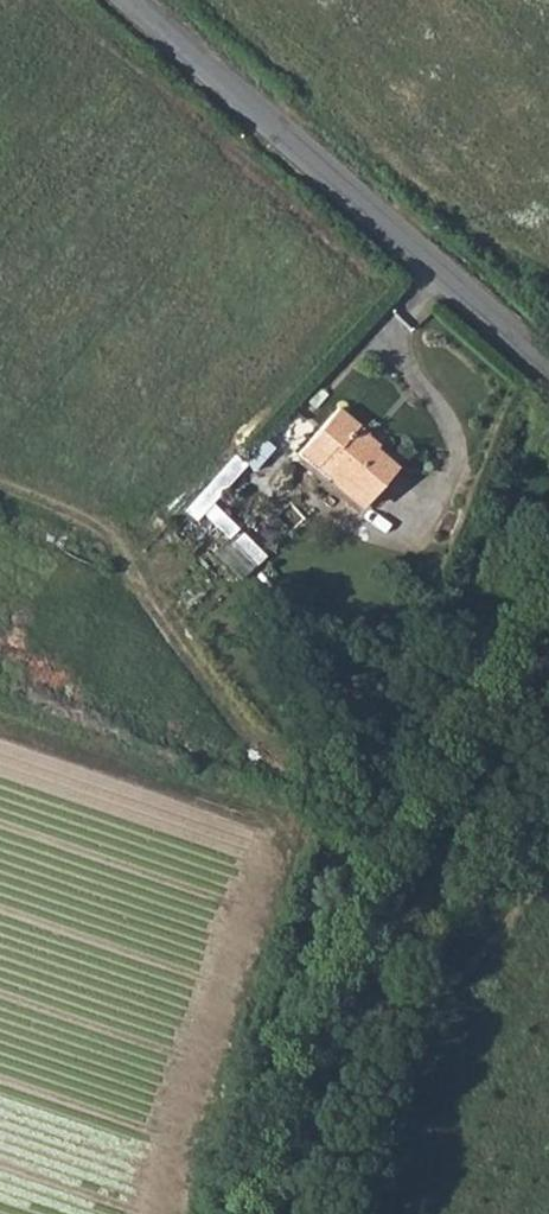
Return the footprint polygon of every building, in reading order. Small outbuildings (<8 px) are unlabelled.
[(337,409),(295,454),(326,484),(327,483),(361,512),(399,469),(375,445),(376,442),(337,409)] [(236,536),(222,548),(241,575),(255,564),(236,536)]
